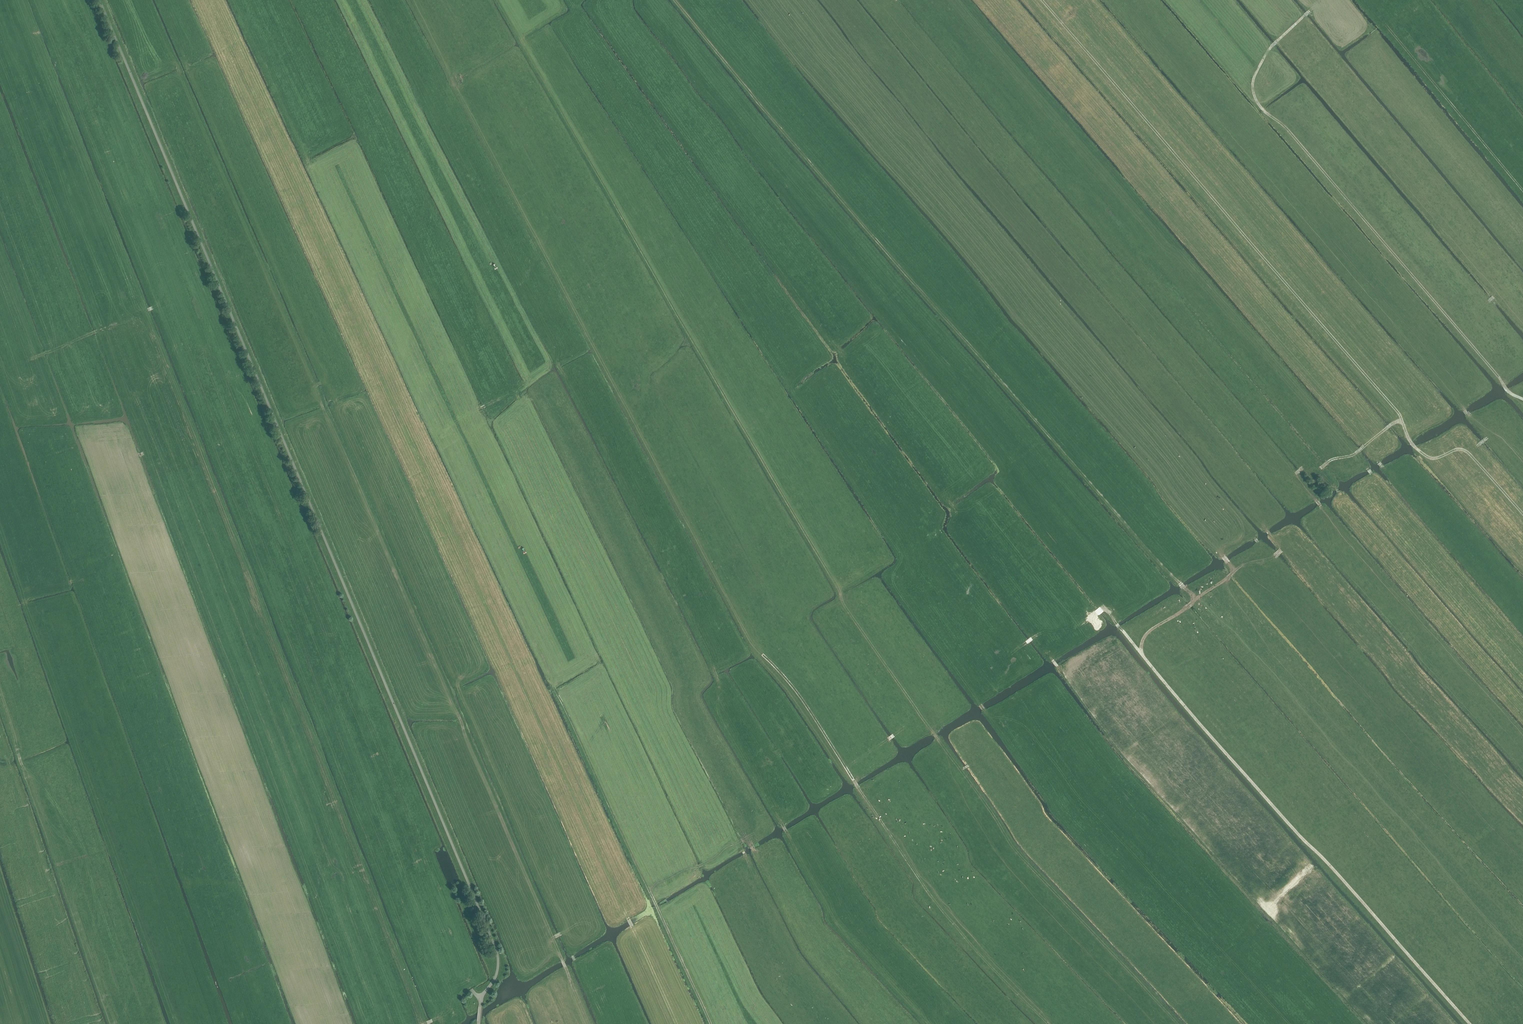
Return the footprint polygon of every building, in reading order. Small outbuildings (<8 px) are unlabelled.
[(1312,483),(1313,485),(1316,489),(1320,486),(1316,480),(1312,483)]
